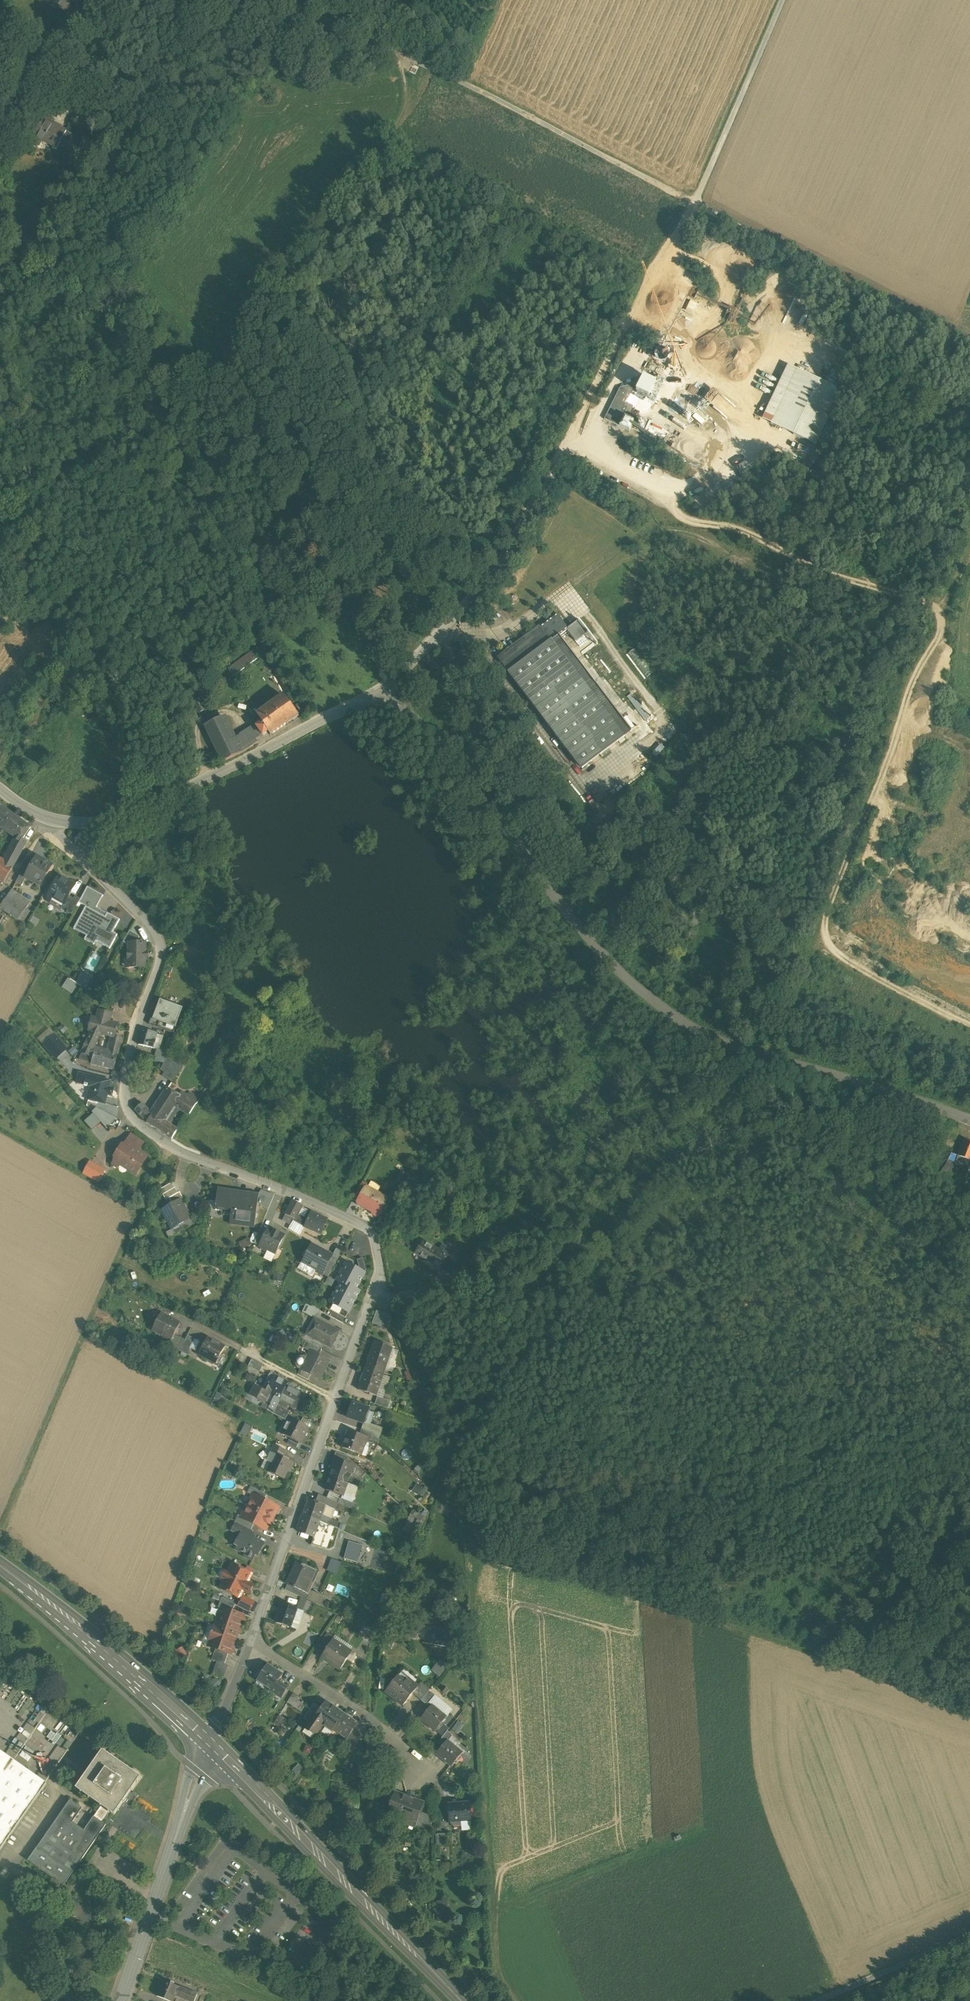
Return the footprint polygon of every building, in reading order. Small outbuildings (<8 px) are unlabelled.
[(49,6),(67,16),(72,7),(75,9),(81,0),(52,0),(49,6)] [(90,121),(77,114),(73,121),(86,128),(88,124),(90,121)] [(53,124),(44,119),(41,126),(39,125),(37,128),(39,129),(34,138),(43,143),(57,150),(60,144),(67,133),(61,130),(62,128),(53,123),(53,124)] [(86,144),(67,133),(60,144),(80,155),(86,144)] [(43,143),(34,138),(31,143),(40,148),(43,143)] [(699,289),(693,286),(688,296),(694,299),(699,289)] [(736,309),(729,306),(726,312),(733,316),(736,309)] [(667,351),(659,347),(654,356),(662,361),(667,351)] [(659,374),(646,367),(643,372),(644,373),(656,379),(657,379),(659,374)] [(842,390),(797,368),(771,422),(816,444),(816,443),(828,420),(842,390)] [(656,379),(644,373),(635,391),(647,397),(656,379)] [(632,383),(620,387),(604,418),(617,424),(619,425),(624,415),(635,420),(639,411),(631,406),(632,404),(633,405),(638,396),(630,392),(634,384),(632,383)] [(635,420),(624,415),(619,425),(629,430),(635,420)] [(837,424),(828,420),(816,443),(826,447),(837,424)] [(673,442),(662,437),(660,441),(671,447),(673,442)] [(540,628),(498,659),(509,673),(550,641),(540,628)] [(550,641),(509,673),(581,768),(582,768),(582,769),(623,737),(550,641)] [(649,671),(635,648),(629,651),(642,675),(649,671)] [(251,650),(227,669),(233,675),(256,656),(251,650)] [(298,716),(283,695),(273,702),(288,723),(298,716)] [(288,723),(273,702),(256,715),(262,723),(268,732),(270,735),(288,723)] [(223,717),(205,726),(223,762),(241,754),(234,740),(223,717)] [(262,723),(257,727),(262,735),(263,736),(268,732),(262,723)] [(256,727),(234,740),(241,754),(251,747),(258,743),(256,740),(262,735),(257,727),(256,727)] [(0,806),(0,824),(5,828),(14,815),(0,806)] [(31,828),(14,815),(5,828),(18,837),(22,840),(22,839),(31,828)] [(18,837),(3,864),(12,869),(27,842),(22,839),(22,840),(18,837)] [(52,866),(37,857),(30,870),(25,878),(26,878),(41,886),(52,866)] [(0,862),(0,880),(5,883),(12,869),(3,864),(0,862)] [(25,867),(16,882),(22,886),(26,878),(25,878),(30,870),(25,867)] [(75,886),(59,877),(47,901),(50,902),(52,897),(64,904),(69,896),(75,886)] [(103,896),(87,887),(81,899),(79,903),(86,907),(73,929),(86,936),(84,940),(93,945),(96,941),(110,949),(117,935),(113,933),(120,920),(107,913),(105,917),(95,911),(103,896)] [(13,888),(7,896),(14,901),(17,895),(19,892),(13,888)] [(29,903),(17,895),(14,901),(26,909),(29,903)] [(7,896),(0,908),(18,920),(26,909),(14,901),(7,896)] [(69,896),(64,904),(62,907),(68,909),(68,910),(74,899),(69,896)] [(75,896),(74,899),(68,910),(68,909),(66,912),(72,915),(74,911),(79,903),(81,899),(75,896)] [(139,936),(129,931),(123,942),(128,945),(129,945),(129,943),(139,943),(139,936)] [(139,943),(129,943),(129,945),(129,951),(128,951),(128,959),(129,959),(129,967),(145,967),(145,959),(147,959),(147,952),(145,952),(145,943),(139,943)] [(91,976),(82,971),(75,982),(78,984),(84,988),(91,976)] [(70,979),(66,986),(65,984),(63,988),(72,994),(78,984),(75,982),(70,979)] [(160,1000),(155,1012),(178,1021),(183,1008),(160,1000)] [(117,1024),(108,1022),(111,1015),(98,1011),(96,1020),(92,1018),(89,1030),(92,1031),(93,1029),(100,1033),(111,1035),(114,1036),(116,1030),(117,1030),(117,1029),(116,1028),(117,1024)] [(155,1012),(153,1012),(149,1024),(177,1034),(181,1022),(178,1021),(155,1012)] [(58,1029),(63,1034),(68,1030),(63,1024),(58,1029)] [(92,1031),(82,1053),(83,1053),(93,1058),(95,1049),(93,1048),(100,1033),(93,1029),(92,1031)] [(157,1035),(143,1031),(139,1044),(153,1048),(157,1035)] [(111,1035),(106,1052),(110,1053),(114,1036),(111,1035)] [(44,1045),(55,1058),(66,1049),(54,1036),(44,1045)] [(121,1038),(114,1036),(110,1053),(117,1055),(121,1038)] [(73,1055),(78,1051),(74,1047),(69,1051),(73,1055)] [(106,1052),(95,1049),(93,1058),(91,1064),(91,1065),(113,1070),(117,1055),(110,1053),(106,1052)] [(168,1052),(157,1049),(155,1057),(156,1057),(166,1060),(167,1057),(170,1052),(168,1052)] [(93,1058),(83,1053),(80,1060),(91,1064),(93,1058)] [(163,1065),(160,1070),(165,1072),(172,1060),(167,1057),(166,1060),(163,1065)] [(165,1072),(163,1076),(172,1081),(181,1066),(172,1060),(165,1072)] [(111,1081),(80,1073),(77,1083),(91,1086),(88,1099),(106,1104),(111,1083),(111,1081)] [(144,1086),(135,1082),(132,1088),(141,1092),(144,1086)] [(197,1101),(171,1084),(167,1089),(179,1097),(194,1106),(197,1103),(197,1102),(197,1101)] [(152,1114),(151,1115),(162,1121),(174,1104),(179,1097),(167,1089),(152,1114)] [(194,1106),(179,1097),(174,1104),(188,1112),(190,1114),(194,1106)] [(152,1114),(142,1104),(134,1110),(146,1123),(151,1115),(152,1114)] [(92,1111),(94,1114),(101,1123),(109,1131),(117,1117),(97,1106),(92,1111)] [(84,1122),(92,1131),(101,1123),(94,1114),(84,1122)] [(162,1121),(151,1115),(146,1123),(171,1138),(176,1130),(162,1121)] [(143,1142),(130,1133),(124,1142),(126,1143),(138,1151),(143,1142)] [(964,1141),(957,1157),(969,1162),(969,1143),(964,1141)] [(138,1151),(126,1143),(121,1152),(119,1151),(114,1159),(121,1163),(120,1164),(121,1164),(136,1174),(146,1156),(138,1151)] [(957,1157),(955,1163),(969,1168),(969,1165),(969,1162),(957,1157)] [(121,1163),(114,1159),(110,1164),(118,1169),(121,1164),(120,1164),(121,1163)] [(90,1160),(82,1173),(99,1183),(107,1169),(90,1160)] [(362,1183),(353,1199),(358,1202),(359,1202),(366,1188),(368,1186),(362,1183)] [(366,1188),(359,1202),(358,1202),(359,1204),(372,1211),(372,1214),(377,1216),(380,1215),(382,1211),(381,1209),(385,1200),(385,1198),(366,1188)] [(238,1193),(217,1190),(216,1204),(232,1207),(229,1225),(254,1228),(257,1204),(258,1200),(255,1200),(237,1197),(238,1193)] [(274,1195),(261,1190),(255,1200),(258,1200),(257,1204),(268,1209),(274,1195)] [(180,1192),(169,1199),(172,1204),(180,1199),(183,1198),(180,1192)] [(172,1204),(161,1210),(175,1235),(194,1224),(180,1199),(172,1204)] [(301,1205),(292,1201),(285,1215),(294,1219),(301,1205)] [(296,1222),(305,1225),(308,1215),(299,1212),(296,1222)] [(327,1219),(311,1212),(304,1227),(321,1234),(327,1219)] [(294,1219),(285,1215),(282,1221),(291,1225),(293,1220),(294,1219)] [(267,1230),(261,1227),(254,1243),(260,1246),(267,1230)] [(284,1235),(269,1228),(267,1230),(260,1246),(261,1247),(262,1249),(265,1251),(268,1250),(275,1254),(284,1235)] [(248,1237),(240,1241),(243,1248),(251,1244),(248,1237)] [(439,1251),(424,1241),(416,1253),(443,1270),(449,1260),(450,1258),(439,1251)] [(454,1253),(443,1246),(439,1251),(450,1258),(454,1253)] [(319,1251),(311,1247),(303,1262),(315,1268),(314,1270),(322,1275),(330,1261),(332,1256),(320,1250),(319,1251)] [(336,1249),(332,1256),(330,1261),(335,1264),(342,1252),(336,1249)] [(363,1258),(357,1260),(359,1267),(357,1270),(364,1273),(366,1270),(363,1258)] [(449,1260),(443,1270),(449,1275),(456,1265),(449,1260)] [(330,1261),(322,1274),(328,1277),(335,1264),(330,1261)] [(357,1270),(346,1264),(337,1281),(340,1283),(341,1282),(356,1290),(364,1273),(357,1270)] [(356,1290),(341,1282),(340,1283),(330,1303),(332,1304),(348,1312),(359,1292),(356,1290)] [(320,1311),(306,1304),(302,1312),(314,1319),(315,1319),(316,1319),(320,1311)] [(348,1312),(332,1304),(330,1309),(345,1318),(348,1312)] [(390,1316),(376,1311),(372,1324),(388,1329),(392,1320),(390,1316)] [(180,1324),(161,1314),(152,1330),(171,1340),(172,1340),(175,1335),(180,1324)] [(314,1319),(306,1335),(331,1348),(339,1332),(316,1319),(315,1319),(314,1319)] [(185,1340),(175,1335),(172,1340),(171,1340),(169,1345),(179,1351),(182,1345),(185,1340)] [(195,1339),(187,1335),(185,1340),(182,1345),(190,1349),(195,1339)] [(225,1348),(207,1338),(199,1354),(216,1364),(225,1348)] [(322,1350),(306,1341),(303,1348),(311,1352),(319,1356),(322,1350)] [(374,1344),(366,1368),(383,1374),(392,1350),(374,1344)] [(190,1349),(182,1345),(179,1351),(187,1355),(190,1349)] [(311,1352),(307,1358),(303,1356),(298,1358),(295,1363),(297,1368),(300,1369),(301,1370),(311,1375),(319,1380),(329,1361),(319,1356),(311,1352)] [(263,1365),(252,1359),(248,1366),(259,1372),(263,1365)] [(383,1374),(366,1368),(358,1391),(375,1397),(383,1374)] [(311,1375),(301,1370),(300,1369),(297,1374),(308,1380),(311,1375)] [(288,1383),(270,1373),(261,1389),(255,1385),(249,1396),(264,1403),(265,1403),(266,1402),(270,1395),(275,1397),(280,1399),(287,1386),(286,1386),(288,1383)] [(302,1394),(287,1386),(280,1399),(295,1407),(302,1394)] [(270,1395),(266,1402),(270,1404),(275,1397),(270,1395)] [(275,1397),(270,1404),(276,1407),(280,1399),(275,1397)] [(390,1401),(377,1397),(375,1404),(388,1409),(390,1401)] [(264,1403),(254,1398),(251,1403),(261,1408),(264,1403)] [(270,1404),(266,1402),(265,1403),(264,1403),(261,1408),(273,1414),(276,1407),(270,1404)] [(369,1409),(352,1403),(347,1417),(363,1423),(364,1423),(364,1422),(369,1409)] [(283,1411),(276,1407),(273,1414),(279,1417),(283,1411)] [(289,1414),(283,1411),(279,1417),(285,1420),(287,1416),(289,1414)] [(309,1428),(291,1419),(283,1435),(290,1438),(300,1444),(301,1444),(309,1428)] [(376,1426),(364,1422),(364,1423),(363,1423),(361,1429),(373,1433),(376,1426)] [(373,1433),(361,1429),(359,1435),(366,1437),(368,1438),(371,1439),(379,1443),(380,1440),(373,1433)] [(359,1435),(348,1431),(343,1448),(362,1455),(366,1446),(368,1438),(366,1437),(359,1435)] [(300,1444),(290,1438),(288,1444),(298,1449),(301,1444),(300,1444)] [(285,1450),(275,1445),(270,1456),(268,1461),(272,1463),(268,1471),(284,1479),(288,1470),(290,1471),(294,1462),(282,1457),(285,1450)] [(348,1456),(336,1452),(333,1460),(334,1461),(334,1460),(345,1464),(348,1456)] [(267,1455),(265,1459),(263,1464),(261,1467),(268,1471),(272,1463),(268,1461),(270,1456),(267,1455)] [(345,1464),(334,1460),(334,1461),(331,1469),(333,1469),(330,1477),(347,1483),(353,1468),(351,1466),(345,1464)] [(347,1483),(330,1477),(325,1490),(342,1496),(347,1483)] [(415,1484),(413,1491),(421,1494),(423,1486),(415,1484)] [(267,1495),(251,1487),(247,1493),(252,1495),(255,1497),(255,1496),(264,1500),(267,1495)] [(264,1500),(255,1496),(255,1497),(252,1495),(247,1506),(273,1520),(276,1513),(274,1512),(277,1507),(264,1500)] [(331,1500),(319,1495),(318,1500),(329,1504),(331,1500)] [(350,1502),(341,1498),(338,1503),(339,1504),(347,1507),(350,1502)] [(325,1505),(308,1500),(303,1515),(321,1520),(322,1515),(325,1505)] [(338,1503),(331,1500),(329,1504),(329,1506),(336,1509),(339,1504),(338,1503)] [(358,1505),(350,1502),(347,1507),(355,1511),(358,1505)] [(273,1520),(247,1506),(241,1516),(244,1518),(243,1519),(254,1524),(265,1530),(268,1525),(270,1526),(273,1520)] [(410,1515),(402,1530),(408,1533),(409,1532),(416,1536),(420,1527),(421,1524),(411,1514),(410,1515)] [(241,1516),(238,1515),(235,1521),(236,1522),(251,1530),(254,1524),(243,1519),(244,1518),(241,1516)] [(321,1520),(303,1515),(298,1531),(314,1537),(315,1537),(321,1520)] [(332,1519),(322,1515),(321,1520),(325,1522),(330,1525),(332,1519)] [(330,1525),(321,1520),(315,1537),(314,1537),(311,1545),(329,1550),(335,1547),(339,1530),(330,1525)] [(251,1530),(236,1522),(231,1530),(240,1535),(242,1533),(249,1536),(252,1530),(251,1530)] [(249,1536),(242,1533),(240,1535),(237,1541),(240,1542),(237,1550),(245,1554),(244,1556),(252,1560),(256,1553),(258,1554),(263,1544),(249,1536)] [(363,1546),(349,1542),(344,1560),(358,1564),(363,1546)] [(329,1558),(328,1570),(338,1572),(339,1560),(329,1558)] [(319,1572),(297,1562),(287,1585),(309,1594),(319,1572)] [(232,1565),(228,1572),(226,1570),(221,1579),(222,1580),(223,1583),(220,1588),(239,1598),(243,1591),(249,1594),(253,1585),(248,1582),(251,1575),(251,1574),(245,1571),(232,1565)] [(247,1566),(245,1571),(251,1574),(253,1569),(247,1566)] [(261,1573),(254,1570),(251,1574),(259,1578),(261,1573)] [(309,1594),(287,1585),(285,1590),(302,1597),(306,1599),(309,1594)] [(243,1597),(238,1606),(249,1612),(254,1602),(243,1597)] [(302,1597),(297,1609),(303,1612),(307,1600),(306,1599),(302,1597)] [(235,1604),(222,1598),(218,1607),(221,1609),(221,1608),(232,1612),(235,1604)] [(315,1603),(307,1600),(303,1612),(310,1615),(315,1603)] [(297,1608),(281,1603),(280,1607),(281,1608),(277,1622),(291,1627),(297,1608)] [(221,1617),(217,1627),(215,1626),(210,1640),(212,1641),(210,1647),(216,1649),(228,1653),(230,1654),(235,1652),(232,1647),(237,1635),(241,1633),(239,1628),(241,1623),(245,1620),(243,1616),(232,1612),(221,1608),(221,1609),(219,1616),(221,1617)] [(417,1624),(413,1631),(418,1634),(422,1627),(417,1624)] [(452,1632),(430,1629),(427,1643),(449,1647),(452,1632)] [(328,1633),(320,1645),(327,1649),(333,1640),(335,1638),(328,1633)] [(333,1640),(327,1649),(322,1657),(341,1669),(352,1653),(333,1640)] [(228,1653),(216,1649),(211,1660),(216,1662),(224,1665),(228,1653)] [(440,1658),(431,1670),(439,1676),(448,1665),(440,1658)] [(224,1665),(216,1662),(212,1674),(223,1678),(228,1666),(224,1665)] [(282,1675),(269,1665),(259,1681),(272,1689),(271,1691),(281,1698),(287,1690),(277,1683),(282,1675)] [(417,1686),(400,1672),(385,1691),(403,1705),(413,1694),(417,1689),(416,1688),(417,1686)] [(429,1689),(421,1682),(417,1686),(416,1688),(417,1689),(413,1694),(420,1700),(428,1690),(429,1689)] [(428,1690),(420,1700),(427,1705),(435,1696),(428,1690)] [(293,1693),(287,1702),(293,1706),(297,1700),(299,1697),(293,1693)] [(297,1700),(293,1706),(301,1711),(305,1705),(297,1700)] [(344,1714),(326,1702),(321,1709),(315,1718),(314,1719),(323,1724),(325,1726),(330,1718),(337,1723),(344,1714)] [(313,1703),(303,1718),(309,1722),(312,1716),(315,1718),(321,1709),(313,1703)] [(302,1715),(286,1704),(279,1715),(285,1719),(295,1726),(302,1715)] [(446,1716),(432,1705),(421,1719),(435,1730),(442,1722),(446,1716)] [(358,1723),(344,1714),(337,1723),(330,1718),(325,1726),(333,1731),(334,1729),(347,1738),(348,1739),(353,1730),(358,1723)] [(285,1719),(279,1715),(274,1724),(280,1728),(285,1719)] [(309,1722),(307,1725),(307,1729),(308,1730),(313,1733),(317,1732),(323,1724),(314,1719),(315,1718),(312,1716),(309,1722)] [(449,1728),(442,1722),(435,1730),(443,1736),(447,1730),(449,1728)] [(313,1733),(308,1730),(307,1729),(305,1728),(302,1732),(312,1739),(315,1734),(313,1733)] [(353,1730),(348,1739),(347,1738),(346,1741),(355,1747),(362,1736),(353,1730)] [(443,1736),(440,1740),(444,1743),(447,1740),(448,1741),(452,1735),(447,1730),(443,1736)] [(444,1743),(436,1753),(452,1766),(462,1752),(448,1741),(447,1740),(444,1743)] [(383,1742),(375,1749),(379,1753),(387,1747),(383,1742)] [(46,1783),(0,1750),(0,1849),(46,1783)] [(103,1753),(79,1788),(102,1804),(109,1809),(114,1812),(138,1777),(103,1753)] [(414,1799),(395,1791),(386,1816),(414,1827),(415,1825),(420,1812),(423,1805),(413,1801),(414,1799)] [(81,1808),(70,1800),(37,1847),(72,1871),(105,1824),(100,1821),(109,1809),(102,1804),(93,1816),(84,1829),(72,1821),(81,1808)] [(470,1803),(449,1804),(450,1821),(462,1821),(471,1820),(470,1803)] [(431,1816),(420,1812),(415,1825),(431,1831),(431,1816)] [(72,1871),(37,1847),(28,1860),(63,1884),(72,1871)] [(163,1981),(157,1997),(167,2000),(173,2000),(176,1996),(179,1988),(170,1984),(163,1981)] [(184,1989),(180,1998),(189,2000),(195,2000),(198,1995),(184,1989)]
